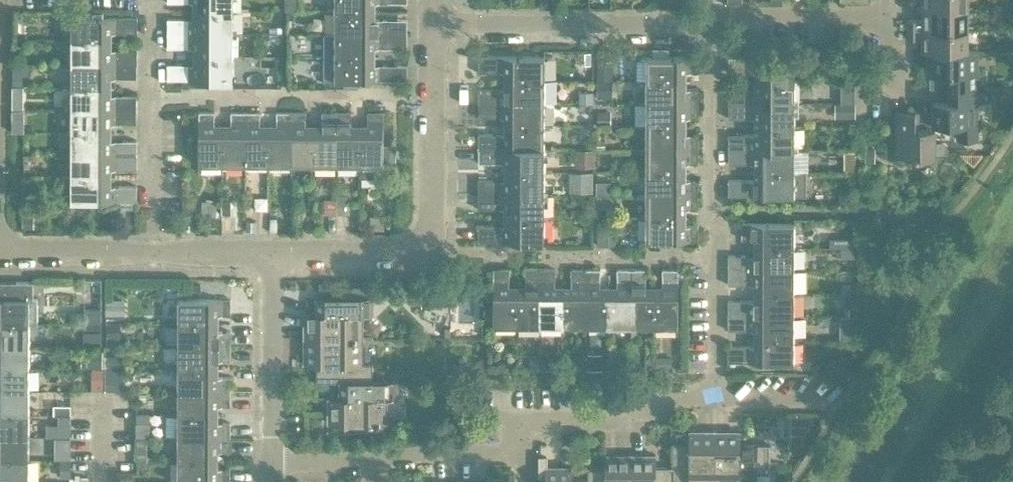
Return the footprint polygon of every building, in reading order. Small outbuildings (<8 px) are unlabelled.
[(234,0),(168,0),(168,2),(198,2),(198,10),(234,10),(234,0)] [(335,10),(372,11),(372,3),(388,3),(388,0),(335,0),(335,10)] [(968,29),(968,7),(923,7),(923,19),(908,19),(908,29),(968,29)] [(168,17),(168,32),(234,32),(234,10),(198,10),(198,17),(168,17)] [(372,11),(335,10),(335,34),(388,34),(388,19),(372,19),(372,11)] [(72,17),(72,40),(109,40),(109,33),(138,33),(138,17),(73,17),(72,17)] [(968,50),(968,29),(908,29),(908,39),(923,39),(923,52),(933,52),(933,51),(968,51),(968,50)] [(234,55),(234,32),(168,32),(168,47),(197,47),(197,55),(234,55)] [(324,56),(372,56),(372,48),(388,48),(388,34),(335,34),(324,33),(324,56)] [(109,48),(109,40),(72,40),(72,63),(138,63),(138,48),(109,48)] [(598,47),(598,51),(598,77),(613,78),(613,47),(598,47)] [(668,48),(653,48),(653,56),(668,56),(668,48)] [(950,87),(984,87),(984,71),(979,71),(979,50),(968,50),(968,51),(933,51),(933,52),(933,73),(950,74),(950,87)] [(234,80),(234,55),(197,55),(197,63),(168,63),(168,79),(234,80)] [(372,56),(324,56),(324,80),(388,80),(388,65),(372,65),(372,56)] [(509,80),(545,80),(545,56),(479,56),(479,72),(509,72),(509,80)] [(647,80),(683,81),(683,72),(699,72),(699,56),(668,56),(653,56),(647,56),(647,80)] [(759,72),(759,80),(796,80),(796,57),(729,57),(729,72),(759,72)] [(138,78),(138,63),(72,63),(72,86),(109,86),(109,77),(138,78)] [(23,73),(13,73),(13,84),(23,84),(23,75),(23,73)] [(545,103),(545,80),(509,80),(509,88),(479,88),(479,103),(545,103)] [(598,80),(598,97),(613,97),(613,80),(598,80)] [(683,88),(683,81),(647,80),(646,103),(699,103),(699,88),(683,88)] [(729,88),(729,103),(796,103),(796,80),(759,80),(759,88),(729,88)] [(854,80),(841,80),(841,103),(854,102),(854,80)] [(24,86),(13,86),(13,94),(24,94),(24,86)] [(109,94),(109,86),(72,86),(72,107),(138,107),(138,94),(109,94)] [(984,87),(950,87),(950,100),(933,100),(934,124),(959,124),(959,140),(979,140),(979,102),(984,102),(984,87)] [(545,126),(545,103),(479,103),(479,118),(509,118),(509,126),(545,126)] [(699,118),(699,103),(646,103),(646,126),(683,126),(683,118),(699,118)] [(759,118),(759,126),(796,126),(796,103),(729,103),(729,118),(759,118)] [(836,103),(835,103),(835,110),(836,115),(835,118),(855,118),(855,103),(836,103)] [(138,123),(138,107),(72,107),(72,131),(109,131),(109,123),(138,123)] [(24,110),(13,110),(13,119),(24,119),(24,110)] [(897,156),(936,156),(936,127),(920,127),(920,110),(897,110),(897,156)] [(199,164),(223,164),(223,127),(216,127),(215,111),(200,111),(199,164)] [(231,127),(223,127),(223,164),(246,164),(246,112),(231,111),(231,127)] [(246,164),(268,164),(268,127),(261,127),(261,112),(246,112),(246,164)] [(276,127),(268,127),(268,164),(290,164),(290,112),(276,112),(276,127)] [(290,164),(314,164),(315,128),(307,128),(307,112),(290,112),(290,164)] [(322,128),(315,128),(314,164),(337,164),(337,112),(323,112),(322,128)] [(337,164),(360,164),(360,129),(352,128),(352,112),(337,112),(337,164)] [(360,164),(360,176),(384,177),(384,169),(384,145),(384,112),(368,112),(368,129),(360,129),(360,164)] [(545,148),(545,126),(509,126),(509,133),(479,133),(479,148),(545,148)] [(646,126),(646,149),(699,149),(699,134),(683,134),(683,126),(646,126)] [(729,134),(729,148),(796,149),(796,126),(759,126),(759,134),(729,134)] [(72,131),(71,154),(138,154),(138,139),(109,139),(109,131),(72,131)] [(396,145),(384,145),(384,169),(396,169),(396,145)] [(864,154),(864,155),(864,156),(865,159),(867,161),(870,162),(872,162),(874,162),(875,162),(875,161),(876,159),(876,156),(876,153),(876,150),(875,148),(874,147),(873,147),(872,147),(871,148),(870,148),(866,150),(865,151),(865,152),(864,153),(864,154)] [(545,171),(545,148),(479,148),(479,163),(509,163),(509,171),(545,171)] [(595,148),(575,148),(575,165),(595,165),(595,148)] [(758,164),(758,171),(795,171),(796,149),(729,148),(729,163),(758,164)] [(699,163),(699,149),(646,149),(646,172),(683,172),(683,164),(699,163)] [(855,151),(845,151),(845,169),(855,169),(855,151)] [(71,154),(71,177),(109,177),(109,169),(138,170),(138,154),(71,154)] [(545,195),(545,171),(509,171),(509,180),(479,180),(479,194),(545,195)] [(593,171),(569,171),(569,192),(593,192),(593,171)] [(729,195),(795,195),(807,196),(807,171),(795,171),(758,171),(758,179),(729,179),(729,195)] [(683,180),(683,172),(646,172),(646,194),(699,194),(699,179),(683,180)] [(109,185),(109,177),(71,177),(71,201),(138,201),(138,185),(109,185)] [(610,181),(598,181),(598,185),(598,194),(610,194),(610,181)] [(852,190),(840,190),(840,204),(852,203),(852,190)] [(545,217),(545,195),(479,194),(479,209),(509,209),(509,217),(545,217)] [(699,209),(699,194),(646,194),(646,217),(683,217),(682,209),(699,209)] [(621,195),(598,195),(598,207),(621,208),(621,195)] [(231,201),(222,201),(222,214),(231,214),(231,201)] [(384,215),(370,215),(370,229),(384,229),(384,215)] [(545,240),(545,217),(509,217),(509,225),(479,225),(479,240),(545,240)] [(683,217),(646,217),(646,241),(699,241),(699,225),(683,225),(683,217)] [(256,221),(247,221),(247,230),(256,230),(256,221)] [(598,234),(598,239),(598,242),(599,244),(600,245),(611,245),(613,245),(614,244),(614,243),(614,238),(614,235),(613,234),(612,233),(609,233),(608,232),(608,231),(608,227),(608,226),(607,226),(607,225),(605,225),(604,224),(602,223),(601,224),(601,225),(600,225),(599,225),(599,229),(598,234)] [(758,247),(794,247),(794,223),(743,223),(742,239),(758,239),(758,247)] [(854,237),(842,237),(842,247),(854,247),(854,237)] [(794,247),(758,247),(758,255),(729,255),(729,269),(794,270),(794,247)] [(854,248),(841,248),(841,257),(854,257),(854,248)] [(494,326),(517,326),(518,290),(510,290),(510,268),(494,268),(494,326)] [(518,290),(517,326),(540,326),(540,268),(525,268),(525,290),(518,290)] [(563,326),(563,290),(556,290),(556,268),(540,268),(540,326),(563,326)] [(563,290),(563,326),(586,326),(587,269),(572,269),(571,290),(563,290)] [(609,326),(609,290),(601,290),(601,269),(587,269),(586,326),(609,326)] [(609,290),(609,326),(632,326),(632,269),(617,269),(617,290),(609,290)] [(655,326),(655,290),(647,290),(647,269),(632,269),(632,326),(655,326)] [(655,290),(655,326),(679,326),(679,269),(663,269),(663,290),(655,290)] [(757,292),(794,293),(794,270),(729,269),(729,284),(757,284),(757,292)] [(29,322),(30,299),(33,299),(33,281),(0,280),(0,322),(29,322)] [(854,283),(842,283),(842,292),(854,292),(854,283)] [(321,289),(320,291),(321,294),(321,295),(321,296),(325,295),(323,295),(327,294),(328,294),(328,293),(329,293),(329,292),(330,292),(330,291),(330,289),(331,289),(331,288),(330,288),(330,287),(329,286),(328,286),(328,285),(328,284),(326,284),(323,284),(322,284),(321,284),(321,285),(321,286),(321,289)] [(794,293),(757,292),(757,301),(729,300),(729,315),(794,315),(794,293)] [(305,338),(373,338),(373,335),(362,335),(362,314),(373,314),(373,296),(325,295),(321,296),(318,296),(318,313),(305,313),(305,338)] [(231,315),(231,299),(179,299),(179,323),(216,323),(216,315),(231,315)] [(101,308),(84,308),(84,322),(101,322),(101,308)] [(757,338),(793,338),(794,315),(729,315),(729,330),(757,330),(757,338)] [(0,322),(0,345),(29,345),(29,322),(0,322)] [(84,323),(84,342),(101,342),(102,323),(84,323)] [(179,346),(231,346),(231,331),(216,331),(216,323),(179,323),(179,346)] [(449,326),(431,326),(431,335),(449,335),(449,326)] [(373,338),(305,338),(305,363),(318,363),(317,380),(397,380),(373,380),(373,362),(362,362),(362,340),(373,341),(373,338)] [(793,362),(793,338),(757,338),(757,346),(729,346),(729,362),(793,362)] [(0,345),(0,368),(29,368),(29,345),(0,345)] [(179,368),(215,368),(215,360),(231,360),(231,346),(179,346),(179,368)] [(82,350),(82,367),(103,367),(103,350),(82,350)] [(603,353),(586,353),(586,370),(603,370),(603,353)] [(124,355),(108,355),(108,368),(124,368),(124,367),(124,355)] [(539,357),(530,357),(530,368),(539,368),(539,357)] [(561,361),(553,361),(553,369),(561,369),(561,361)] [(0,368),(0,390),(29,390),(29,368),(0,368)] [(92,368),(91,390),(104,390),(104,368),(92,368)] [(117,368),(105,368),(105,390),(117,390),(117,368)] [(179,391),(231,391),(231,377),(215,377),(215,368),(179,368),(179,391)] [(397,380),(317,380),(317,381),(341,381),(341,397),(329,397),(329,423),(387,423),(387,398),(397,398),(397,380)] [(0,390),(0,413),(29,413),(29,390),(0,390)] [(179,414),(216,414),(216,406),(231,406),(231,391),(179,391),(179,414)] [(70,413),(70,404),(56,404),(56,413),(70,413)] [(0,413),(0,436),(29,436),(29,413),(0,413)] [(136,437),(149,437),(149,414),(136,413),(136,437)] [(179,437),(231,437),(231,422),(215,422),(216,414),(179,414),(179,437)] [(70,435),(70,424),(59,424),(59,435),(70,435)] [(771,427),(759,428),(760,437),(772,437),(771,427)] [(673,467),(673,481),(715,481),(715,431),(705,431),(705,442),(674,442),(674,467),(673,467)] [(715,481),(757,481),(757,473),(771,473),(771,443),(741,443),(741,431),(715,431),(715,481)] [(0,436),(0,458),(29,458),(29,436),(0,436)] [(149,437),(136,437),(136,459),(147,460),(147,437),(149,437)] [(179,459),(215,459),(215,451),(231,451),(231,437),(179,437),(179,459)] [(70,450),(70,438),(61,438),(61,450),(70,450)] [(631,455),(606,455),(606,466),(588,466),(588,478),(588,481),(631,481),(631,455)] [(631,481),(673,481),(673,467),(657,467),(657,455),(631,455),(631,481)] [(0,458),(0,481),(29,481),(29,458),(0,458)] [(179,459),(179,481),(231,481),(231,468),(215,467),(215,459),(179,459)] [(69,475),(69,460),(61,460),(61,475),(69,475)] [(588,478),(572,478),(572,466),(547,466),(547,481),(588,481),(588,478)] [(118,481),(133,481),(133,472),(118,472),(118,481)]
